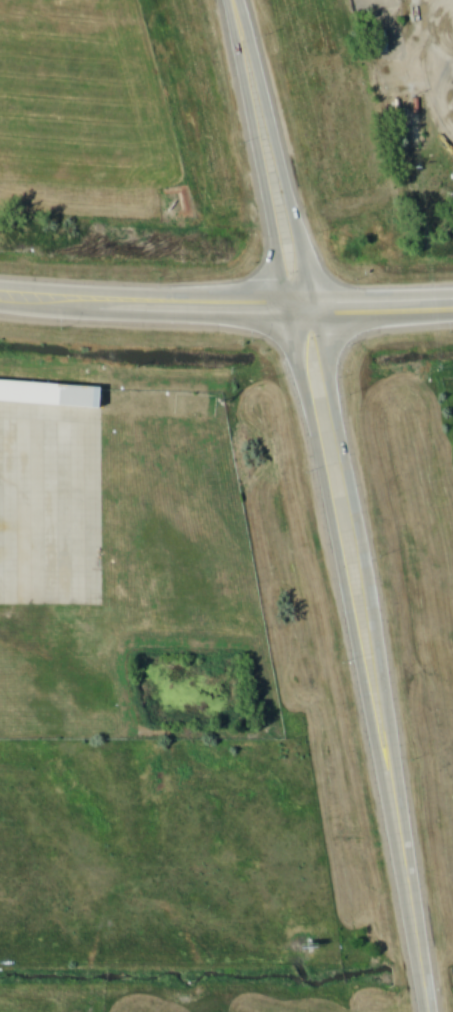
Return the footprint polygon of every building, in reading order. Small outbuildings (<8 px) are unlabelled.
[(101,411),(0,403),(0,382),(102,390),(101,411)]
